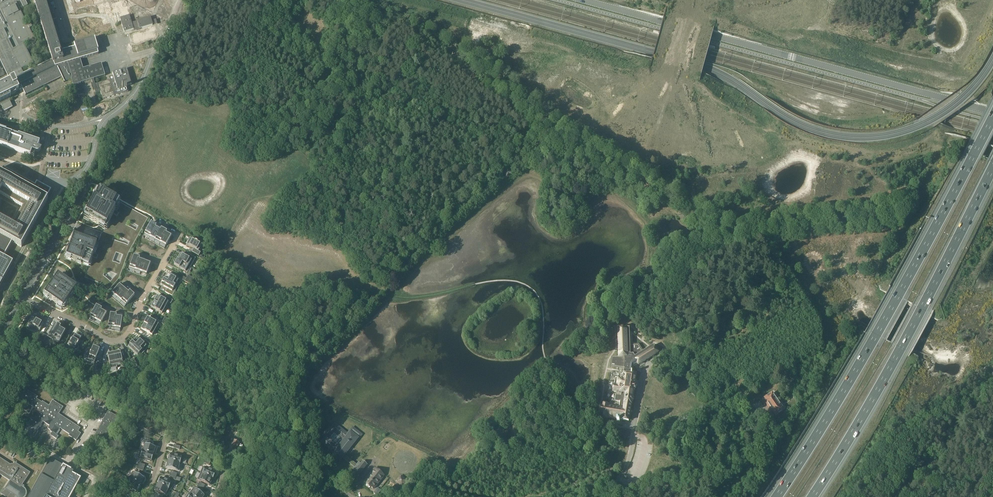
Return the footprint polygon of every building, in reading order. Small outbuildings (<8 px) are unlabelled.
[(134,29),(134,30),(138,29),(139,28),(140,29),(153,25),(151,17),(150,17),(138,21),(137,21),(132,23),(130,15),(120,18),(124,32),(134,29)] [(31,156),(33,149),(36,150),(35,152),(36,152),(37,152),(38,152),(39,151),(40,151),(41,150),(41,149),(38,148),(40,143),(19,135),(18,137),(6,132),(7,131),(0,129),(0,145),(31,156)] [(0,173),(0,201),(3,195),(23,206),(14,222),(0,214),(0,286),(13,262),(4,257),(12,242),(22,247),(48,199),(46,198),(51,189),(45,186),(41,184),(39,187),(4,167),(0,173)] [(105,228),(120,202),(99,190),(84,217),(105,228)] [(148,218),(120,202),(105,228),(103,233),(102,232),(99,238),(97,245),(89,266),(85,278),(100,283),(108,291),(119,278),(129,253),(148,218)] [(146,230),(144,234),(150,237),(156,226),(151,223),(149,227),(147,230),(146,230)] [(156,226),(150,237),(153,239),(155,240),(161,229),(158,227),(158,228),(156,227),(156,226)] [(161,229),(155,240),(160,243),(167,232),(163,230),(161,230),(162,229),(161,229)] [(167,232),(160,243),(162,244),(166,246),(167,245),(168,242),(172,235),(167,232)] [(97,245),(74,236),(66,257),(89,266),(97,245)] [(190,238),(187,245),(193,248),(192,252),(199,256),(201,252),(198,251),(202,245),(197,243),(198,242),(195,241),(190,238)] [(180,254),(177,260),(191,267),(196,258),(189,254),(187,257),(180,254)] [(131,264),(129,268),(135,270),(139,258),(134,256),(131,264)] [(139,258),(135,270),(141,272),(145,260),(141,259),(140,259),(140,258),(139,258)] [(145,260),(141,272),(147,274),(148,270),(151,262),(145,260)] [(177,260),(174,265),(188,273),(191,267),(177,260)] [(164,279),(164,280),(175,286),(178,280),(167,274),(164,279)] [(44,295),(63,308),(77,288),(58,275),(44,295)] [(162,283),(161,285),(167,289),(165,292),(172,296),(177,287),(175,286),(164,280),(164,279),(162,283)] [(115,290),(112,293),(117,297),(125,288),(120,284),(115,290)] [(125,288),(117,297),(121,301),(130,292),(129,292),(128,291),(128,290),(125,288)] [(130,292),(121,301),(126,305),(129,302),(134,296),(130,292)] [(157,296),(154,301),(165,308),(168,302),(171,304),(173,300),(166,296),(164,300),(157,296)] [(154,301),(151,307),(162,313),(165,308),(154,301)] [(92,313),(90,317),(95,320),(102,309),(96,306),(92,313)] [(102,309),(95,320),(101,323),(103,319),(107,312),(102,309)] [(109,322),(108,327),(114,328),(116,315),(110,314),(109,322)] [(116,315),(114,328),(121,329),(121,324),(122,316),(116,315)] [(32,317),(28,323),(34,326),(33,327),(36,328),(36,327),(40,330),(44,324),(32,317)] [(147,318),(144,323),(155,330),(159,324),(147,318)] [(55,323),(47,337),(53,340),(55,338),(61,326),(58,324),(57,324),(55,323)] [(144,323),(141,329),(152,335),(155,330),(144,323)] [(61,326),(55,338),(60,341),(66,329),(61,326)] [(600,410),(599,416),(600,416),(600,417),(608,418),(608,417),(618,419),(618,421),(620,421),(621,419),(629,420),(631,404),(632,404),(632,402),(633,401),(633,399),(632,398),(633,390),(635,390),(636,380),(635,380),(636,375),(633,374),(634,373),(633,373),(634,366),(636,365),(637,364),(636,363),(638,363),(639,365),(659,352),(655,347),(654,345),(644,351),(642,352),(641,350),(638,346),(630,346),(630,345),(630,342),(630,328),(627,328),(618,328),(619,356),(619,357),(617,358),(613,358),(611,366),(621,368),(625,368),(625,369),(623,378),(622,378),(622,379),(615,378),(614,386),(614,392),(616,392),(615,401),(620,401),(619,407),(609,406),(609,404),(602,403),(602,404),(601,404),(600,408),(600,410)] [(75,334),(68,346),(77,351),(79,346),(77,345),(79,343),(78,343),(81,338),(75,334)] [(133,342),(132,342),(144,353),(148,348),(151,345),(146,340),(143,343),(137,337),(133,342)] [(130,345),(128,347),(139,357),(144,353),(132,342),(133,342),(132,342),(130,345)] [(87,352),(85,358),(95,362),(100,349),(93,347),(91,352),(90,353),(87,352)] [(120,351),(114,352),(117,365),(123,364),(123,366),(127,365),(125,357),(122,358),(120,351)] [(114,352),(107,354),(111,369),(116,368),(117,367),(117,365),(114,352)] [(21,390),(16,398),(22,402),(29,406),(30,405),(33,407),(32,410),(29,414),(27,412),(25,415),(31,419),(28,424),(25,429),(28,432),(26,435),(33,439),(39,431),(37,431),(43,422),(49,426),(48,429),(50,430),(50,431),(52,432),(50,435),(57,439),(59,436),(56,435),(60,428),(63,430),(65,431),(69,434),(69,435),(76,441),(81,433),(78,431),(81,428),(64,417),(59,414),(64,407),(53,400),(49,405),(43,401),(42,402),(37,399),(38,397),(26,389),(24,392),(21,390)] [(764,399),(770,407),(778,402),(772,393),(764,399)] [(784,410),(778,402),(770,407),(776,416),(784,410)] [(93,438),(97,440),(104,444),(119,417),(108,411),(101,425),(98,430),(93,438)] [(325,437),(322,442),(332,450),(333,448),(336,451),(333,454),(340,459),(342,457),(355,467),(356,465),(344,455),(357,438),(350,432),(347,436),(344,434),(345,433),(335,425),(332,429),(333,429),(332,430),(329,428),(323,435),(326,437),(326,438),(325,437)] [(239,443),(234,440),(228,451),(234,454),(239,443)] [(143,451),(153,454),(154,451),(155,452),(156,448),(155,448),(156,447),(150,446),(151,443),(145,441),(144,444),(145,444),(143,451)] [(140,450),(138,456),(147,459),(147,460),(150,461),(151,460),(152,461),(154,454),(153,454),(143,451),(140,450)] [(169,455),(168,459),(169,460),(169,461),(182,464),(182,465),(184,458),(175,456),(175,455),(172,454),(172,455),(170,454),(170,455),(169,455)] [(1,474),(10,481),(9,482),(9,483),(5,488),(4,488),(0,493),(6,496),(24,496),(25,496),(26,495),(26,493),(26,492),(25,490),(25,489),(23,487),(21,486),(31,473),(15,463),(13,466),(0,458),(0,475),(1,474)] [(80,478),(72,474),(74,471),(50,458),(29,496),(70,496),(80,478)] [(167,463),(166,467),(167,467),(167,468),(180,471),(182,464),(169,461),(168,464),(167,463)] [(354,471),(352,474),(357,478),(367,465),(362,461),(361,463),(359,462),(356,465),(355,467),(352,470),(354,471)] [(203,467),(200,473),(201,473),(213,478),(213,479),(213,478),(214,478),(216,474),(215,474),(216,473),(215,473),(215,472),(212,470),(212,471),(203,467)] [(374,469),(364,481),(367,483),(366,485),(370,488),(371,486),(374,489),(383,477),(374,469)] [(129,478),(141,485),(141,484),(142,482),(143,482),(145,479),(144,479),(144,478),(133,472),(129,478)] [(201,473),(198,479),(209,485),(210,485),(211,485),(212,482),(211,481),(213,479),(213,478),(201,473)] [(397,481),(397,482),(397,481),(402,485),(401,485),(402,486),(402,485),(405,481),(406,481),(406,480),(405,480),(401,477),(401,476),(400,477),(401,477),(397,481)] [(161,478),(158,484),(170,489),(170,490),(171,490),(174,484),(165,480),(165,479),(162,477),(162,478),(161,478)] [(129,478),(126,484),(134,488),(133,489),(136,491),(137,490),(138,490),(141,485),(141,484),(141,485),(129,478)] [(156,486),(154,490),(155,490),(155,491),(156,491),(156,492),(159,494),(160,493),(167,496),(170,490),(170,489),(158,484),(157,487),(156,486)] [(325,496),(326,496),(333,496),(338,492),(332,487),(325,496)] [(189,494),(194,496),(205,496),(204,496),(204,495),(194,488),(190,493),(189,494)]
